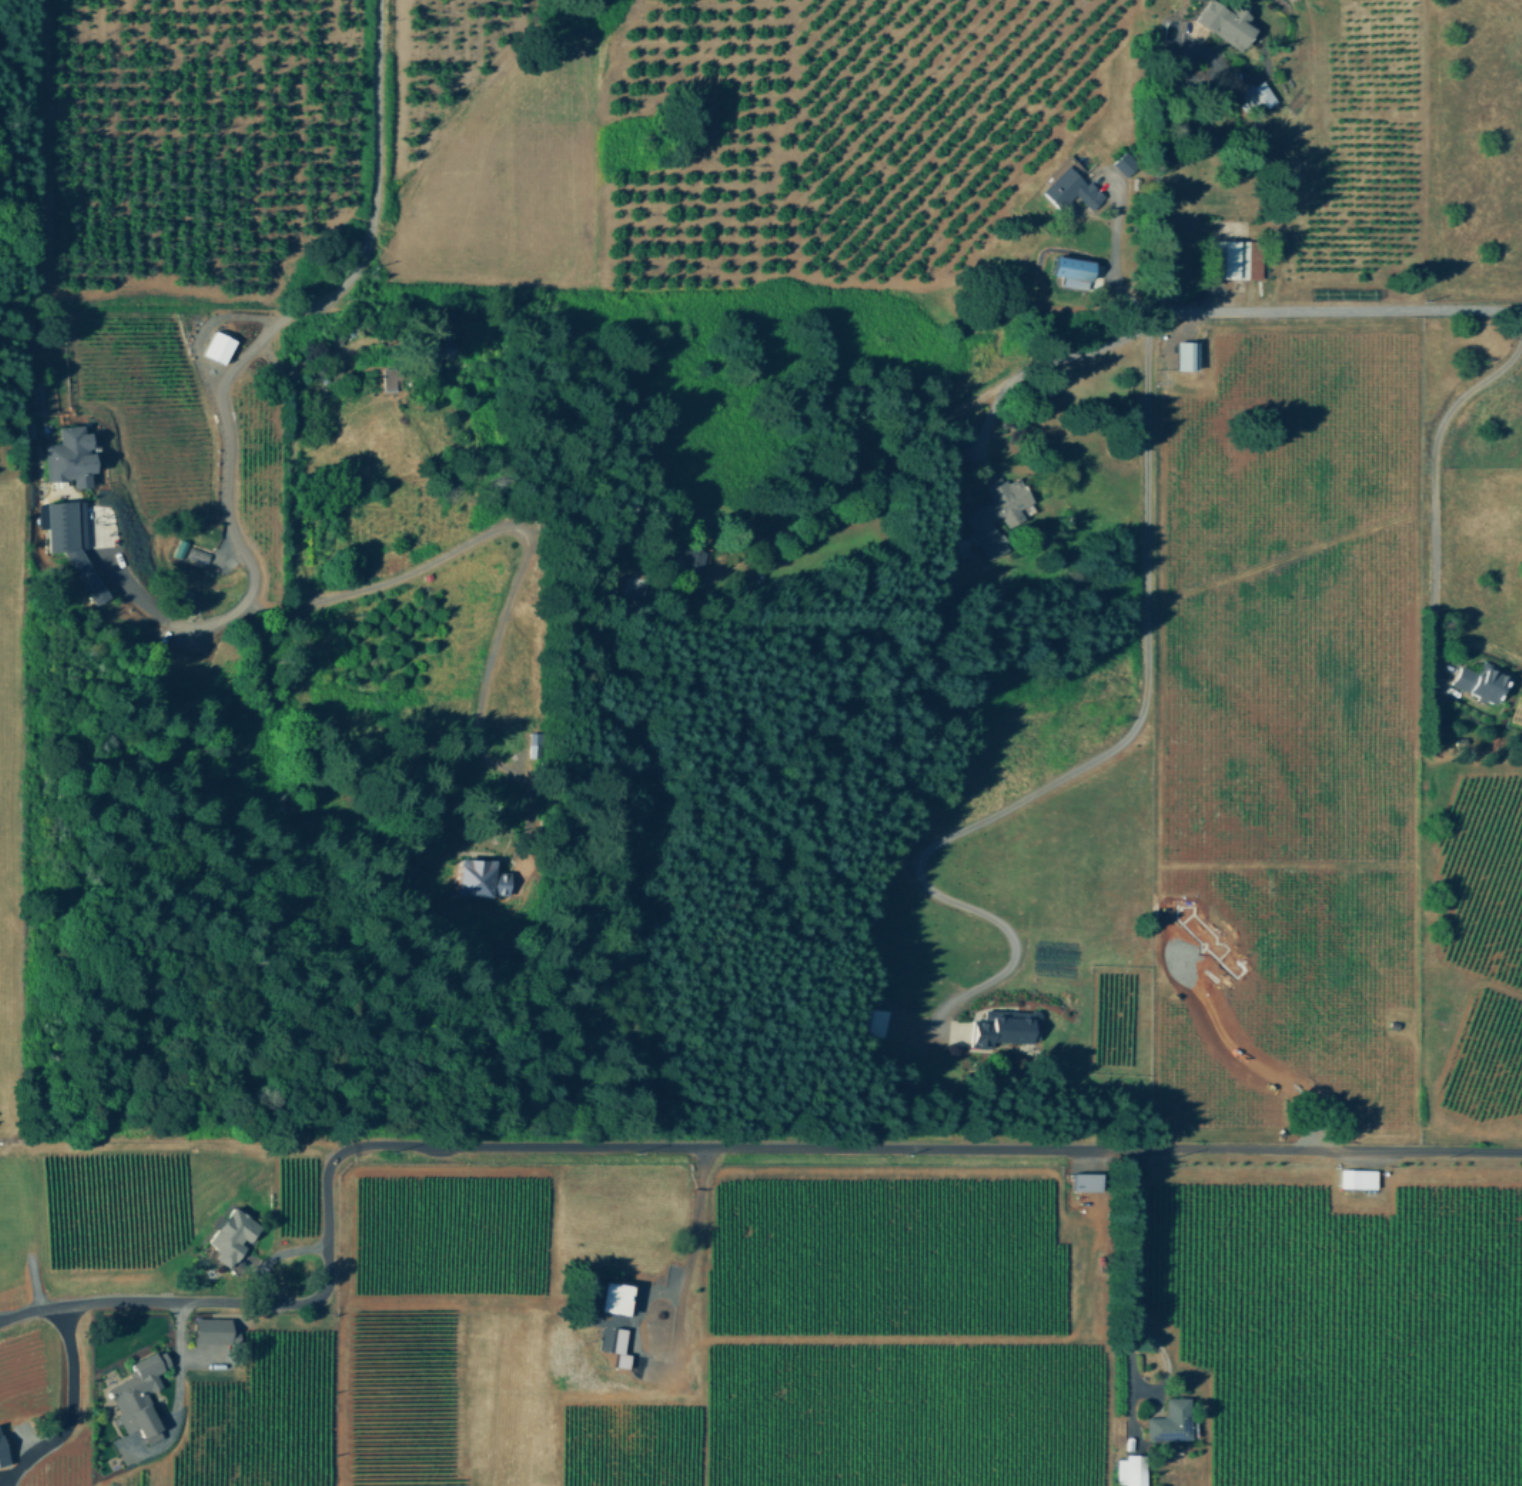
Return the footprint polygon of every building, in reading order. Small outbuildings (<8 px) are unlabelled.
[(1242,49),(1255,28),(1246,22),(1251,14),(1236,5),(1232,12),(1212,0),(1205,0),(1193,20),(1242,49)] [(1264,107),(1275,100),(1261,78),(1239,93),(1248,107),(1260,100),(1264,107)] [(1112,163),(1126,176),(1138,163),(1124,150),(1112,163)] [(1043,190),(1061,209),(1077,193),(1093,209),(1106,195),(1090,180),(1087,182),(1069,164),(1043,190)] [(1214,278),(1259,277),(1259,239),(1213,240),(1214,278)] [(1051,274),(1063,276),(1062,284),(1089,289),(1093,261),(1054,255),(1051,274)] [(204,353),(225,363),(236,339),(215,330),(204,353)] [(1198,341),(1178,341),(1177,369),(1198,370),(1198,341)] [(396,373),(384,374),(385,390),(397,389),(396,373)] [(48,480),(74,478),(74,488),(91,486),(90,472),(94,472),(93,451),(90,451),(89,431),(83,432),(82,424),(58,425),(60,441),(46,442),(48,480)] [(966,513),(991,559),(1011,548),(995,519),(1003,515),(1009,526),(1026,517),(1021,508),(1034,501),(1020,476),(1008,483),(1003,473),(985,483),(993,499),(966,513)] [(39,503),(41,528),(48,527),(50,552),(64,551),(96,605),(110,597),(109,597),(83,548),(87,546),(86,530),(85,529),(82,499),(39,503)] [(175,554),(183,557),(190,541),(183,538),(175,554)] [(704,549),(679,545),(675,565),(700,570),(704,549)] [(211,551),(191,546),(186,561),(207,566),(211,551)] [(1452,685),(1498,701),(1508,672),(1481,663),(1478,671),(1459,664),(1452,685)] [(529,731),(530,756),(541,755),(540,731),(529,731)] [(495,857),(463,856),(461,895),(493,896),(494,893),(510,893),(510,871),(495,870),(495,857)] [(992,1039),(1037,1040),(1037,1010),(985,1008),(984,1019),(974,1018),(974,1045),(992,1046),(992,1039)] [(1376,1187),(1377,1169),(1340,1168),(1340,1186),(1376,1187)] [(1102,1171),(1075,1171),(1074,1189),(1102,1189),(1102,1171)] [(231,1267),(246,1242),(248,1243),(260,1223),(231,1204),(208,1241),(219,1248),(214,1256),(231,1267)] [(599,1309),(627,1314),(632,1284),(604,1279),(599,1309)] [(238,1342),(238,1330),(230,1330),(230,1316),(194,1316),(194,1342),(238,1342)] [(107,1386),(126,1432),(138,1427),(145,1443),(163,1436),(145,1392),(161,1386),(155,1371),(170,1365),(163,1347),(127,1362),(133,1376),(107,1386)] [(1189,1396),(1167,1396),(1167,1415),(1148,1416),(1148,1439),(1190,1439),(1189,1396)] [(8,1463),(0,1430),(0,1464),(8,1463)] [(1127,1453),(1127,1457),(1118,1457),(1118,1482),(1126,1482),(1126,1485),(1146,1485),(1145,1453),(1127,1453)]
